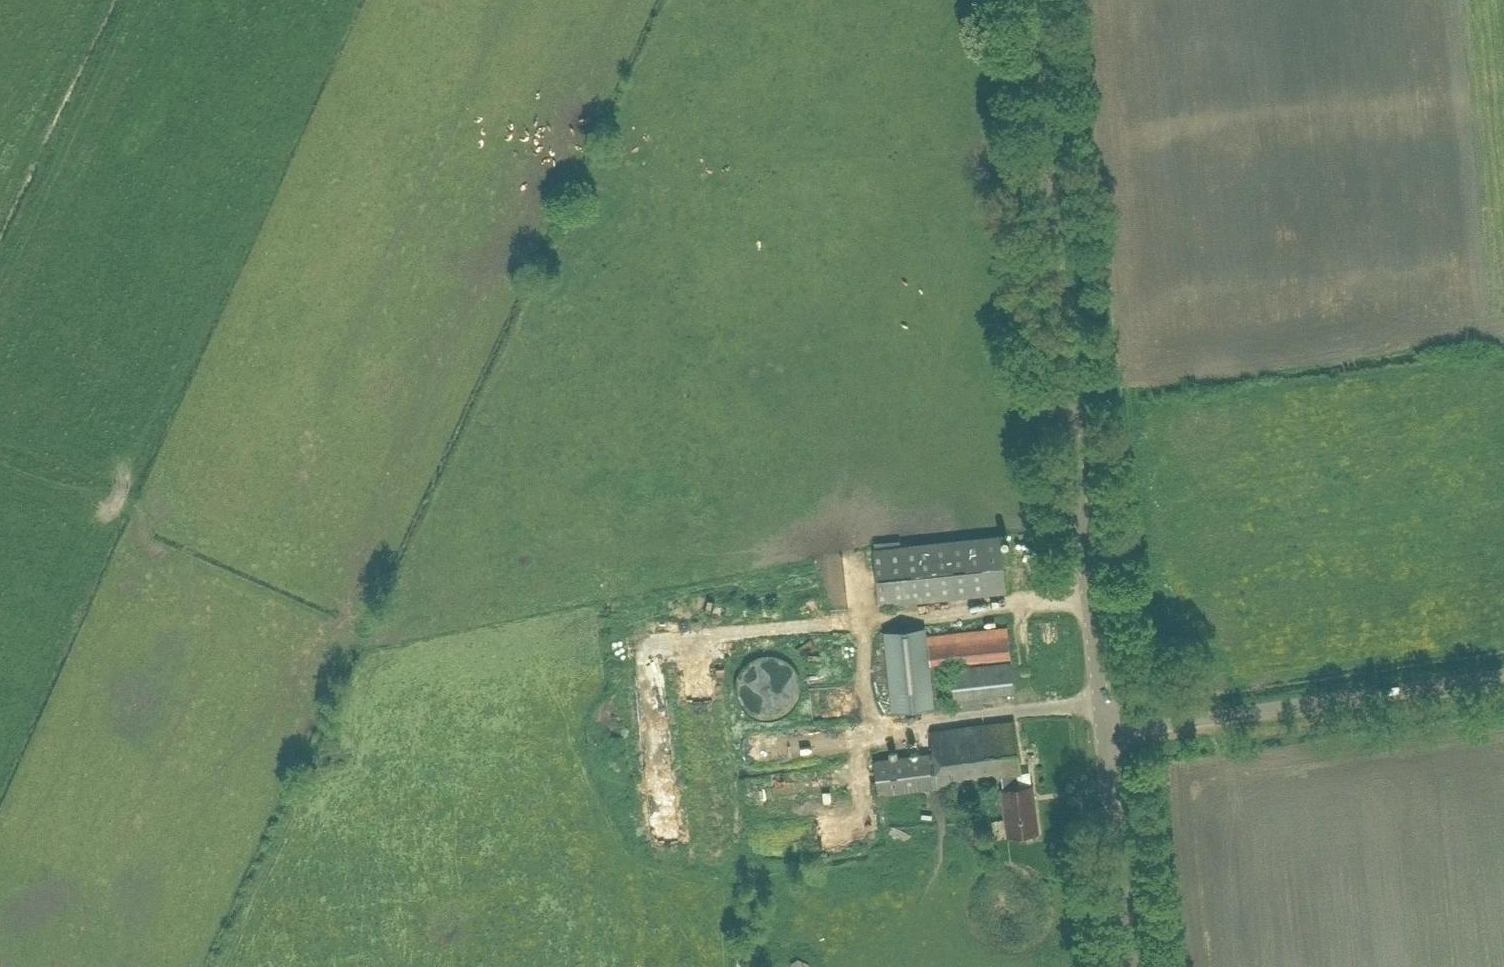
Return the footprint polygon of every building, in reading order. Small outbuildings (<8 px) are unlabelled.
[(874,549),(879,601),(1005,589),(1000,537),(874,549)] [(954,662),(955,665),(949,666),(953,697),(1014,691),(1010,660),(1007,626),(926,634),(925,626),(883,630),(892,711),(934,706),(929,665),(954,662)] [(1007,834),(1037,830),(1031,784),(1019,786),(1017,769),(1019,768),(1013,720),(930,730),(933,751),(873,759),(877,793),(1002,777),(1002,788),(1001,788),(1007,834)]
